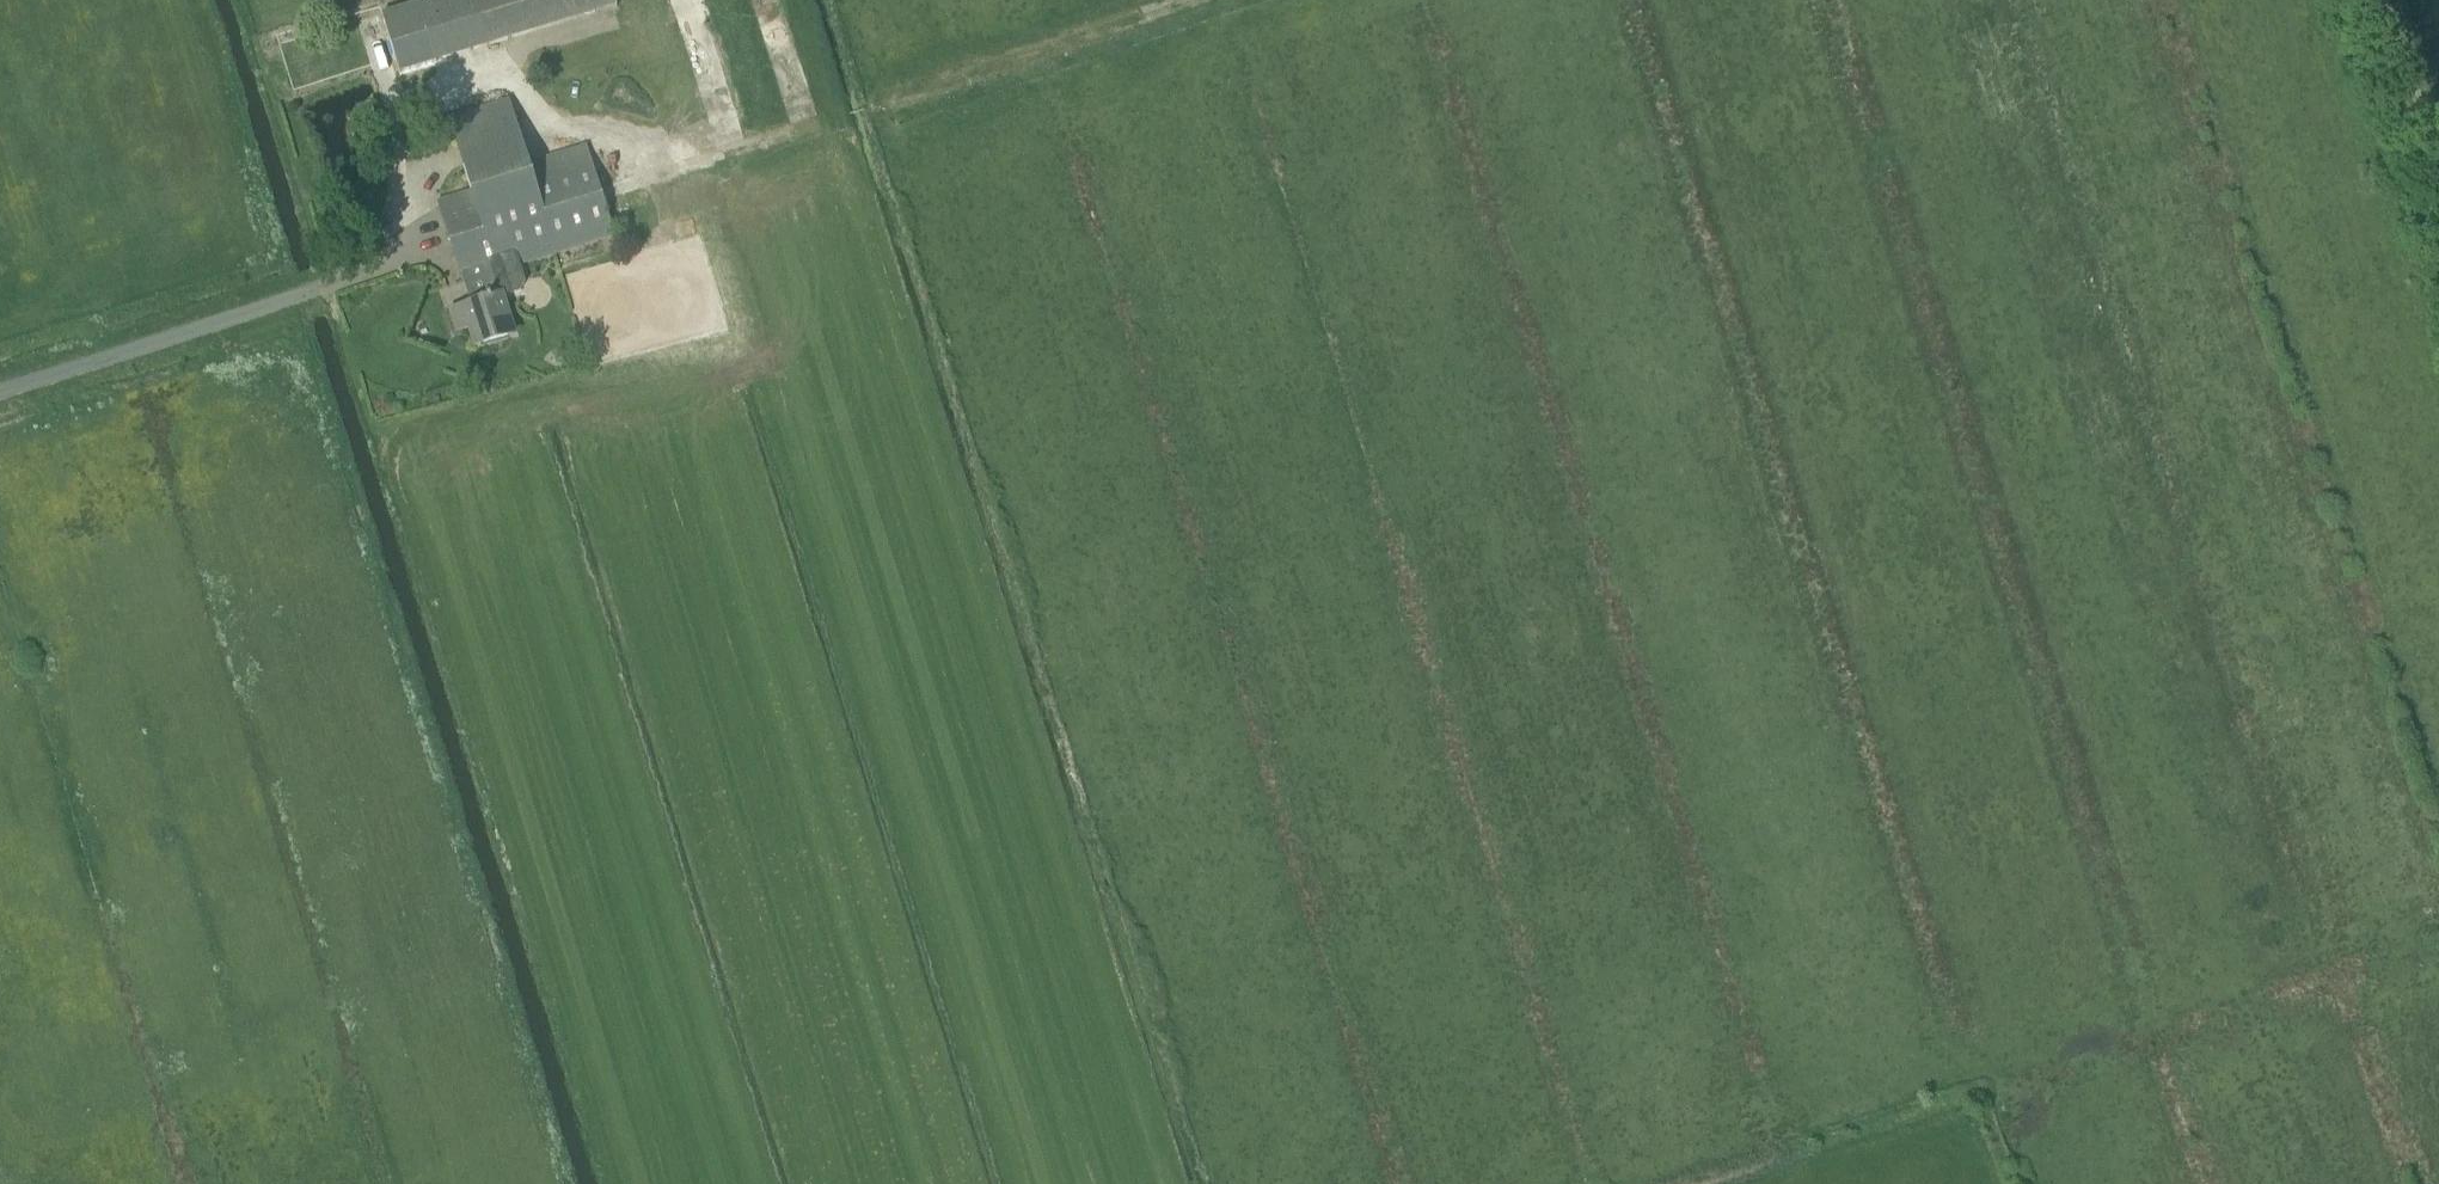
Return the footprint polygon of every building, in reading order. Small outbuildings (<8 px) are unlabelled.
[(423,2),(383,14),(400,73),(440,61),(423,2)] [(470,328),(475,345),(514,334),(502,296),(520,290),(525,282),(520,265),(613,237),(586,147),(528,165),(507,95),(448,113),(472,192),(439,202),(464,283),(468,281),(475,304),(449,312),(455,332),(470,328)]
